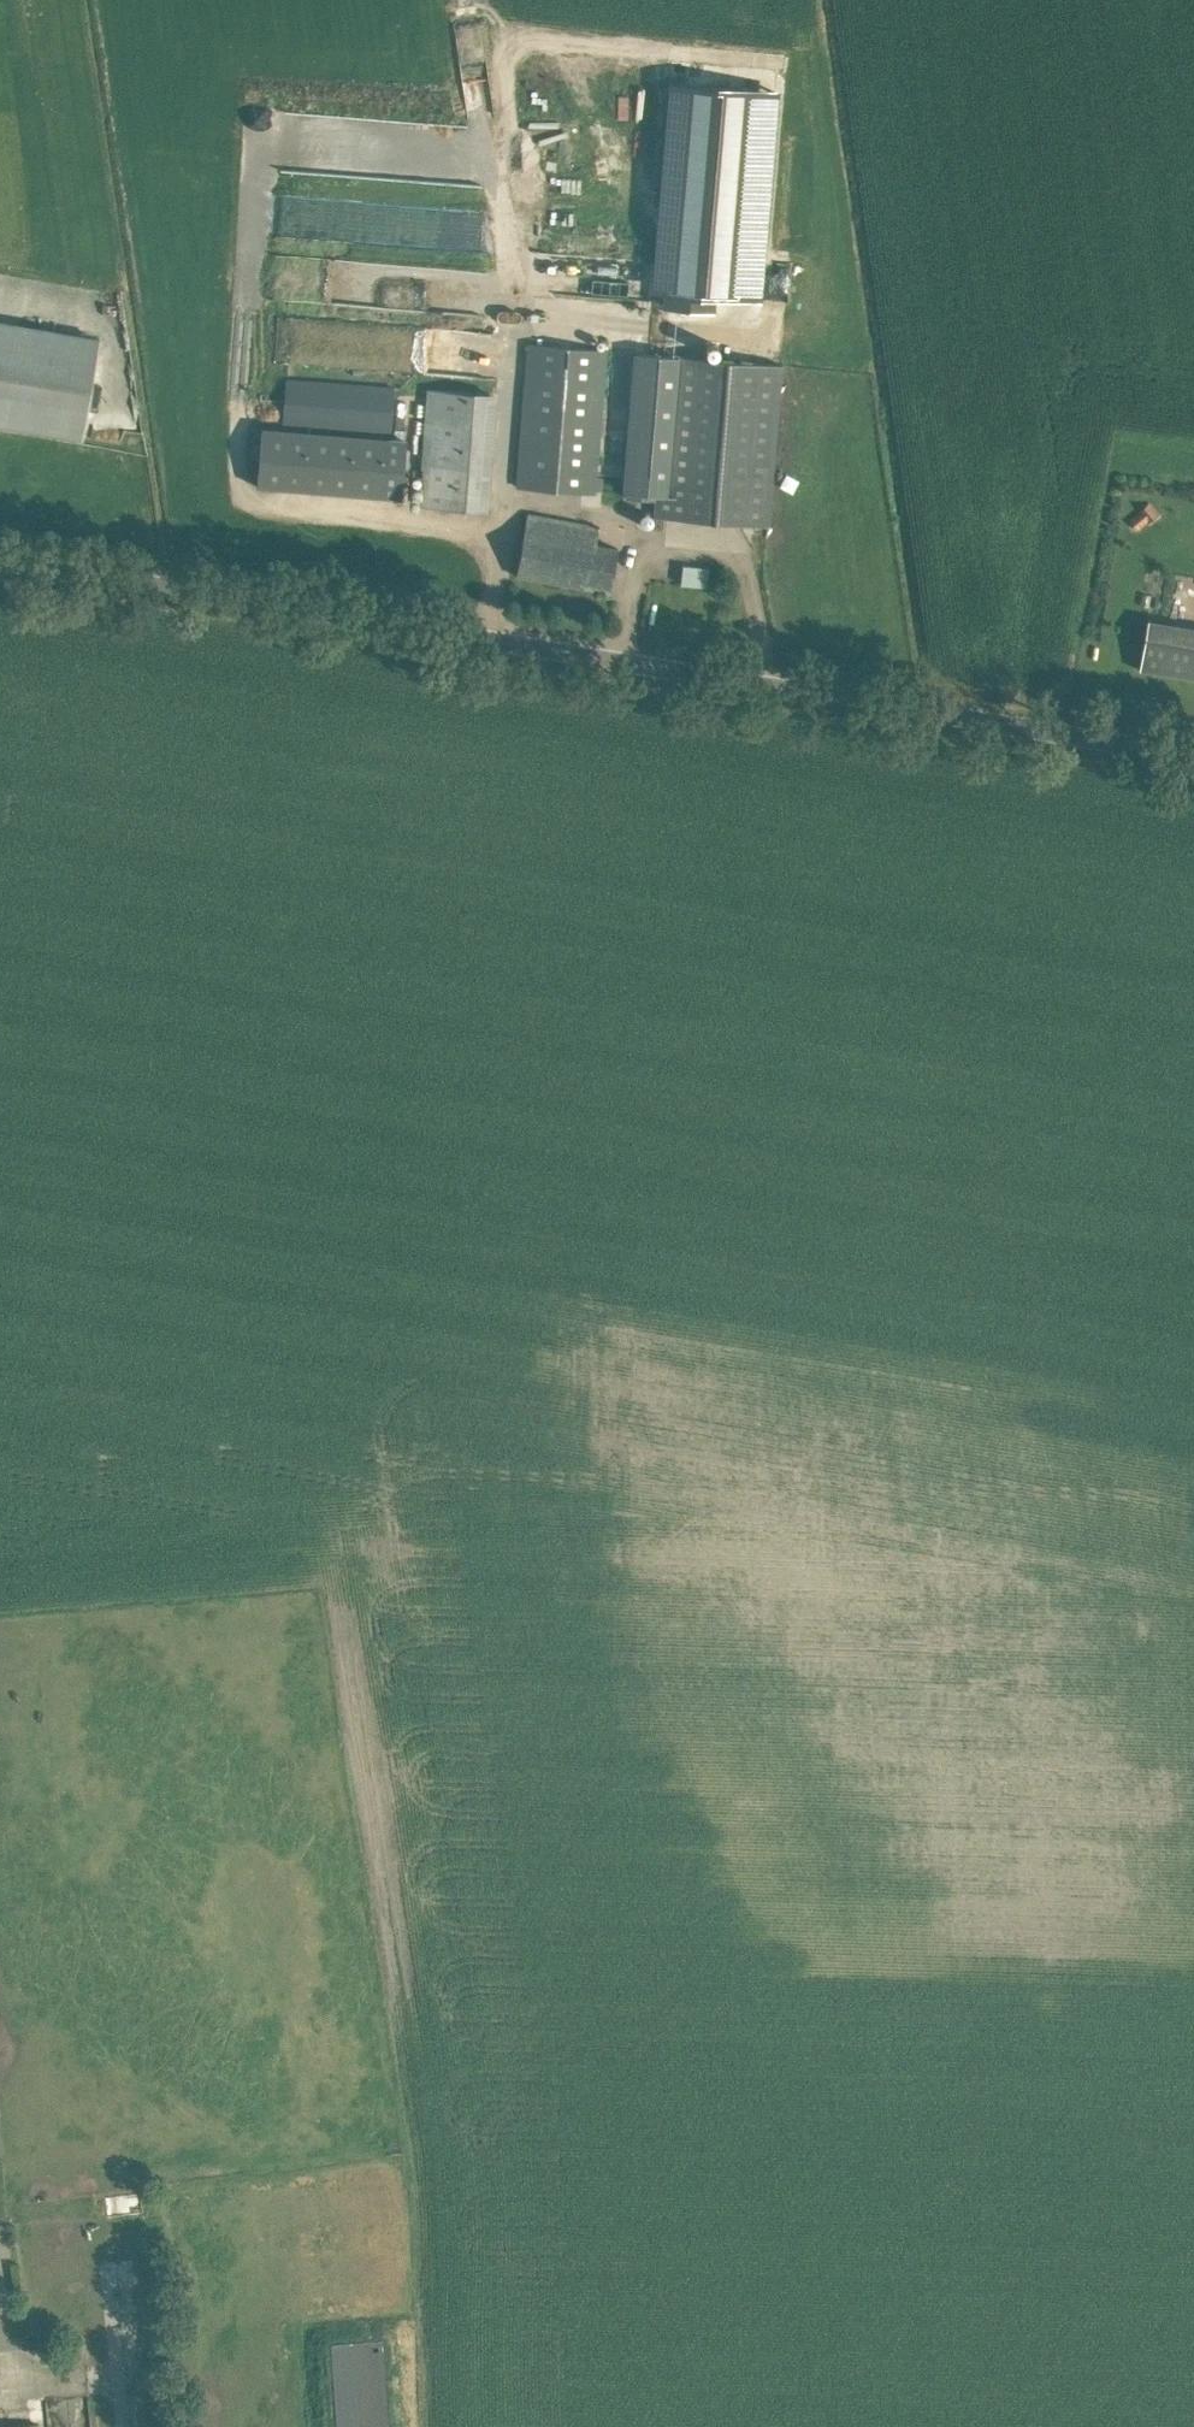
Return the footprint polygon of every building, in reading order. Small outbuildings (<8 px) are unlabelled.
[(666,77),(654,219),(668,220),(661,304),(714,308),(715,295),(757,299),(774,86),(666,77)] [(88,412),(101,337),(0,320),(0,422),(84,436),(88,412)] [(609,349),(529,342),(517,487),(597,493),(609,349)] [(658,500),(656,516),(768,525),(782,363),(677,355),(634,352),(623,491),(626,491),(626,498),(658,500)] [(392,432),(395,386),(287,378),(283,424),(392,432)] [(487,511),(496,394),(431,389),(421,506),(487,511)] [(402,497),(406,439),(262,428),(257,485),(402,497)] [(1149,501),(1139,509),(1149,521),(1158,513),(1149,501)] [(611,587),(616,564),(619,548),(597,544),(600,526),(528,512),(517,575),(579,586),(580,581),(611,587)] [(680,563),(679,582),(705,583),(706,564),(680,563)] [(1148,619),(1140,669),(1193,678),(1193,626),(1148,619)] [(383,2341),(331,2344),(337,2426),(389,2426),(383,2341)]
